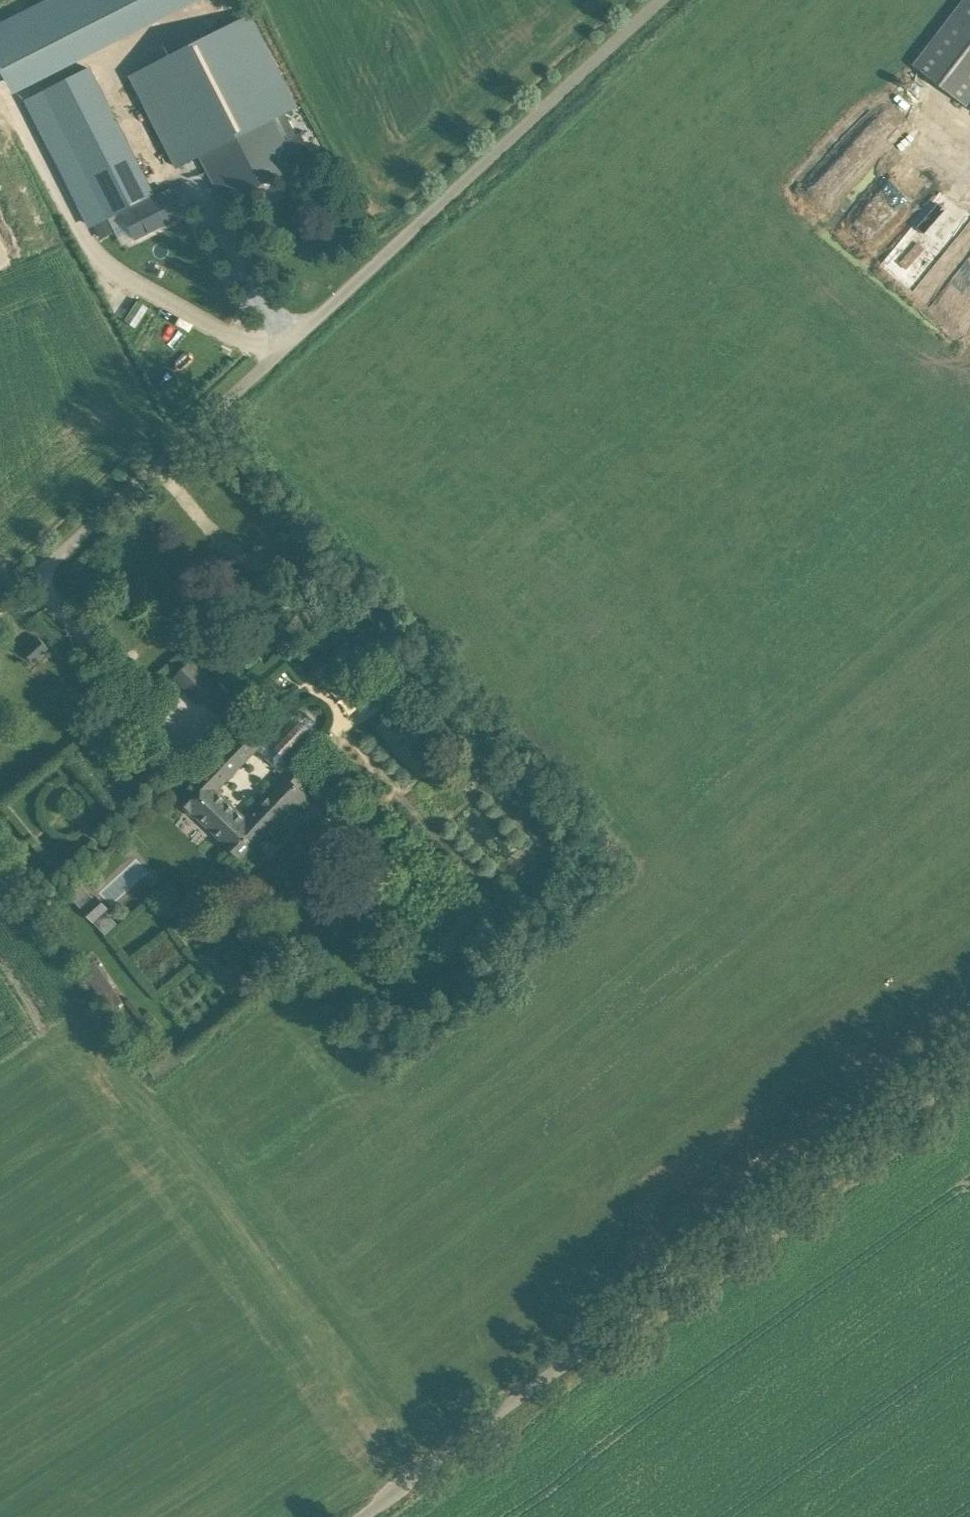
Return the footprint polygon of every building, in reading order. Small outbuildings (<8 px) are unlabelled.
[(184,0),(58,0),(0,30),(0,67),(11,88),(184,0)] [(966,106),(969,100),(969,0),(964,0),(914,66),(966,106)] [(287,141),(275,118),(297,106),(251,14),(131,75),(178,167),(193,159),(201,175),(208,171),(225,203),(313,158),(301,134),(287,141)] [(27,100),(92,225),(153,193),(89,68),(27,100)] [(123,213),(136,240),(184,216),(171,189),(123,213)] [(109,219),(94,226),(100,237),(114,229),(109,219)] [(23,651),(33,662),(49,647),(39,636),(23,651)] [(193,657),(174,677),(200,702),(219,683),(193,657)] [(303,717),(299,713),(270,743),(249,722),(177,797),(191,811),(195,814),(195,813),(224,841),(223,841),(241,858),(269,829),(272,833),(307,796),(299,788),(307,779),(288,760),(318,729),(314,725),(317,721),(308,713),(305,716),(304,715),(303,717)] [(71,895),(82,908),(94,897),(82,884),(71,895)] [(117,923),(106,911),(94,922),(106,934),(117,923)] [(96,991),(109,981),(92,958),(78,968),(96,991)]
